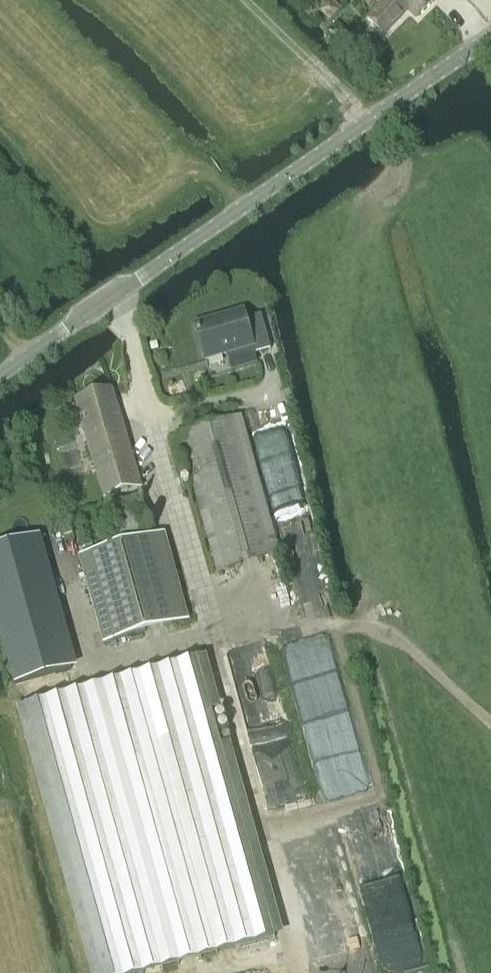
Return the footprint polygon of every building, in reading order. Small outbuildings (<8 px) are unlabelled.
[(368,19),(384,35),(408,10),(417,19),(433,3),(430,0),(387,0),(368,19)] [(243,312),(196,326),(206,361),(252,348),(254,355),(271,350),(261,316),(246,320),(243,312)] [(105,500),(141,489),(111,390),(75,401),(96,468),(92,470),(93,474),(97,473),(105,500)] [(218,573),(280,555),(241,418),(180,435),(218,573)] [(142,500),(111,508),(119,541),(150,533),(142,500)] [(164,534),(80,557),(105,645),(189,622),(164,534)] [(0,566),(0,598),(52,584),(43,554),(0,566)] [(27,707),(100,972),(152,972),(275,939),(198,660),(27,707)]
